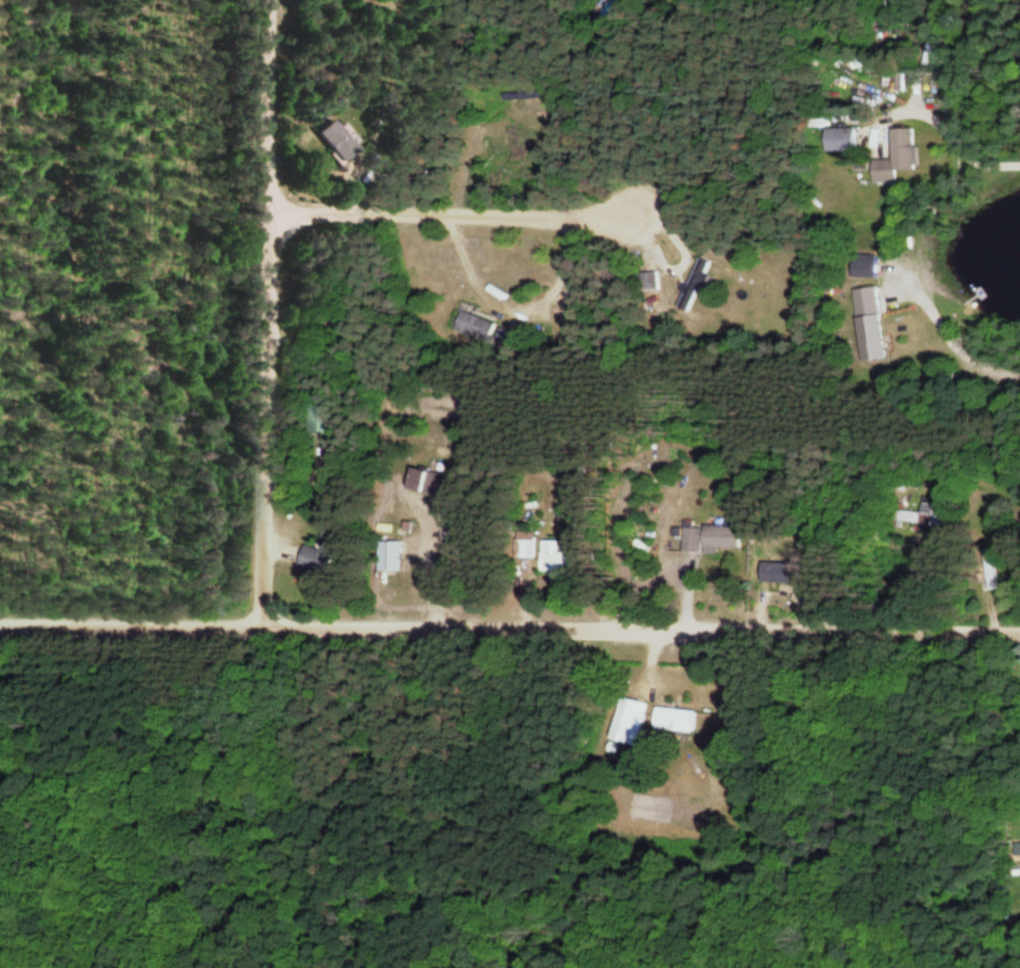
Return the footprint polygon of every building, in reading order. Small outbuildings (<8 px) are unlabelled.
[(331,162),(347,148),(322,119),(306,133),(331,162)] [(824,128),(824,152),(854,152),(854,128),(824,128)] [(914,128),(890,129),(890,158),(872,158),(872,183),(895,183),(895,170),(915,170),(914,128)] [(676,307),(690,313),(712,262),(698,256),(676,307)] [(639,273),(641,291),(659,290),(657,272),(639,273)] [(878,299),(880,299),(878,286),(853,289),(861,361),(885,358),(878,299)] [(457,332),(484,332),(484,319),(474,319),(474,306),(457,306),(457,332)] [(311,405),(311,434),(331,434),(331,405),(311,405)] [(404,489),(438,495),(442,473),(408,467),(404,489)] [(682,550),(739,551),(739,526),(682,525),(682,550)] [(536,557),(536,539),(516,539),(516,557),(536,557)] [(541,570),(571,570),(571,552),(559,552),(559,540),(541,540),(541,570)] [(401,570),(401,541),(377,541),(377,570),(401,570)] [(983,550),(992,590),(1003,588),(994,548),(983,550)] [(613,741),(639,746),(648,703),(621,698),(613,741)] [(694,714),(657,707),(654,727),(691,734),(694,714)]
